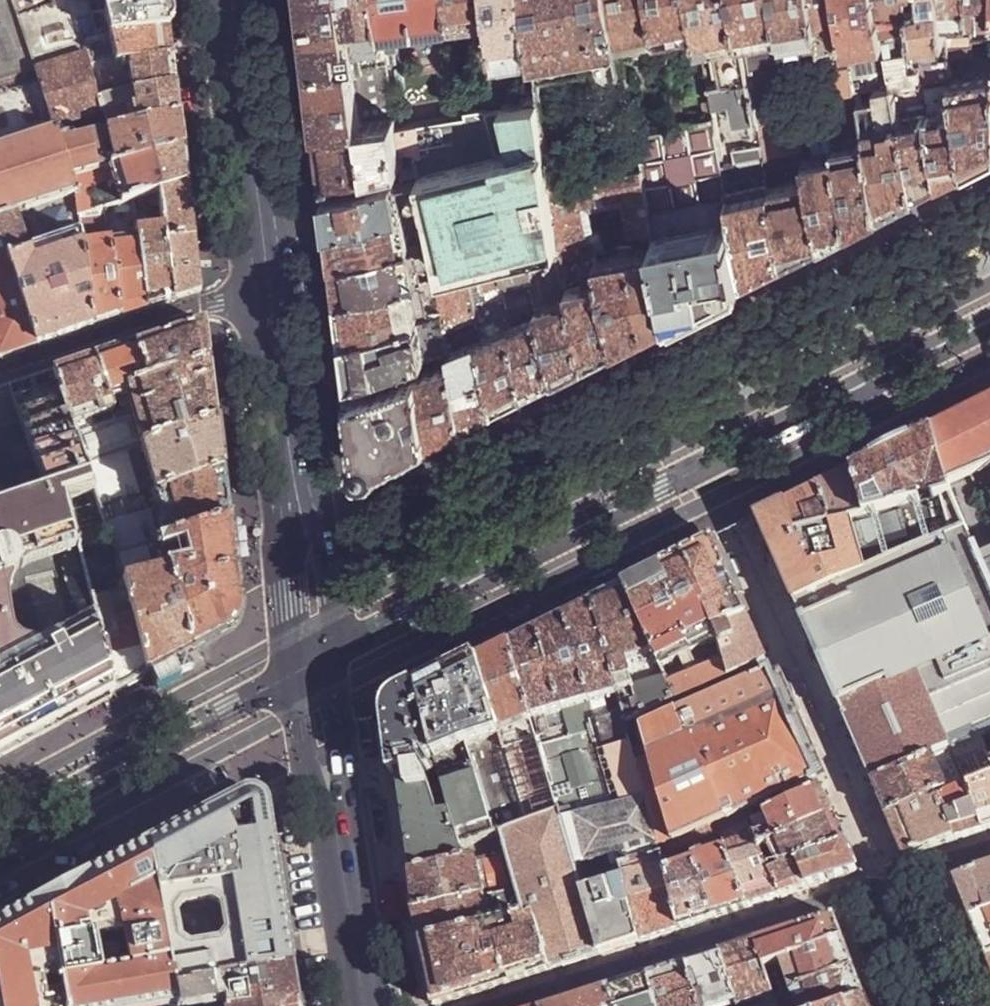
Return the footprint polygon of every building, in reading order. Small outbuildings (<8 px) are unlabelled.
[(40,80),(36,69),(18,16),(16,9),(12,0),(0,0),(0,93),(40,80)] [(16,9),(40,0),(12,0),(16,9)] [(83,40),(96,38),(90,15),(87,0),(40,0),(16,9),(18,16),(36,69),(40,80),(51,127),(54,127),(64,123),(64,124),(103,114),(102,112),(100,113),(97,100),(89,66),(83,40)] [(90,15),(124,10),(122,0),(87,0),(90,15)] [(124,10),(90,15),(96,38),(110,35),(116,61),(116,65),(128,63),(172,54),(170,38),(166,0),(122,0),(124,10)] [(304,12),(305,21),(347,17),(345,0),(303,0),(304,12)] [(347,17),(348,22),(383,18),(381,0),(345,0),(347,17)] [(383,18),(385,29),(397,28),(454,19),(452,0),(381,0),(383,18)] [(454,19),(494,14),(492,0),(452,0),(454,19)] [(499,53),(536,48),(529,0),(492,0),(494,14),(499,53)] [(536,48),(537,56),(601,43),(621,39),(614,0),(529,0),(536,48)] [(621,39),(660,32),(655,0),(614,0),(621,39)] [(660,32),(700,25),(695,0),(655,0),(660,32)] [(700,25),(703,43),(744,37),(737,0),(695,0),(700,25)] [(744,37),(753,35),(775,32),(783,31),(778,0),(737,0),(744,37)] [(783,31),(821,23),(817,0),(778,0),(783,31)] [(821,23),(823,38),(824,41),(849,37),(842,0),(817,0),(821,23)] [(849,37),(850,43),(888,37),(881,0),(842,0),(849,37)] [(912,0),(881,0),(888,37),(907,35),(918,33),(912,0)] [(918,33),(919,40),(948,34),(946,17),(944,0),(912,0),(918,33)] [(946,17),(972,17),(971,0),(944,0),(946,17)] [(972,17),(989,18),(989,0),(971,0),(972,17)] [(311,67),(354,61),(348,22),(347,17),(305,21),(311,67)] [(974,40),(972,17),(946,17),(948,34),(951,59),(975,57),(974,40)] [(972,17),(974,40),(989,40),(989,18),(972,17)] [(383,18),(348,22),(354,61),(355,74),(390,68),(390,67),(387,47),(385,29),(383,18)] [(821,23),(783,31),(786,45),(823,38),(821,23)] [(397,28),(385,29),(387,47),(399,45),(397,28)] [(753,53),(761,96),(764,103),(770,107),(777,108),(783,105),(787,98),(788,91),(780,49),(778,49),(775,32),(753,35),(756,53),(753,53)] [(948,34),(919,40),(923,62),(925,76),(953,71),(951,59),(948,34)] [(96,38),(83,40),(89,66),(116,61),(110,35),(96,38)] [(888,37),(895,81),(923,76),(925,76),(923,62),(912,64),(907,35),(888,37)] [(744,37),(703,43),(716,115),(725,164),(735,161),(733,151),(763,146),(761,131),(744,37)] [(888,37),(850,43),(854,66),(858,88),(877,84),(895,81),(888,37)] [(605,62),(607,62),(611,66),(616,67),(621,64),(622,59),(624,58),(621,39),(601,43),(605,62)] [(601,43),(537,56),(540,76),(605,62),(601,43)] [(399,45),(387,47),(390,67),(402,65),(399,45)] [(172,54),(128,63),(133,91),(176,82),(174,67),(172,54)] [(116,61),(89,66),(97,100),(133,91),(128,63),(116,65),(116,61)] [(315,104),(318,129),(362,123),(362,121),(362,120),(359,102),(355,74),(354,61),(311,67),(315,104)] [(858,88),(854,66),(830,71),(833,92),(858,88)] [(359,102),(394,96),(390,68),(355,74),(359,102)] [(925,76),(923,76),(930,118),(957,106),(954,79),(953,71),(925,76)] [(954,79),(957,106),(966,170),(988,159),(989,158),(989,74),(954,79)] [(895,81),(899,101),(903,124),(930,118),(923,76),(895,81)] [(51,127),(40,80),(0,93),(0,144),(51,127)] [(902,202),(915,195),(903,124),(899,101),(895,81),(877,84),(879,96),(860,100),(867,139),(881,213),(902,202)] [(103,114),(106,129),(109,129),(139,122),(179,111),(177,93),(176,82),(133,91),(97,100),(100,113),(102,112),(103,114)] [(837,144),(867,139),(860,100),(858,88),(833,92),(838,120),(841,132),(834,133),(837,144)] [(549,138),(543,95),(531,96),(465,104),(466,113),(398,124),(403,161),(404,163),(402,163),(404,174),(419,170),(549,138)] [(966,170),(957,106),(930,118),(941,182),(959,174),(966,170)] [(139,122),(109,129),(117,165),(184,145),(183,140),(182,135),(179,111),(139,122)] [(103,114),(64,124),(65,135),(67,139),(87,134),(106,129),(103,114)] [(677,126),(638,132),(644,167),(656,234),(735,218),(730,196),(728,180),(725,164),(716,115),(677,122),(677,126)] [(398,124),(397,116),(362,121),(362,123),(368,168),(369,171),(402,163),(404,163),(403,161),(398,124)] [(941,182),(930,118),(903,124),(915,195),(934,186),(941,182)] [(841,132),(838,120),(801,126),(804,139),(810,139),(810,137),(834,133),(841,132)] [(318,129),(324,180),(348,175),(363,172),(369,171),(368,168),(362,123),(318,129)] [(800,124),(761,131),(763,146),(765,156),(766,157),(805,149),(804,139),(801,126),(800,124)] [(13,214),(74,194),(72,178),(67,139),(65,135),(55,139),(54,127),(51,127),(0,144),(0,219),(13,214)] [(106,129),(87,134),(97,171),(109,167),(117,165),(109,129),(106,129)] [(87,134),(67,139),(72,178),(97,171),(87,134)] [(549,138),(419,170),(427,203),(429,202),(436,239),(442,274),(468,268),(498,260),(530,253),(564,244),(558,206),(555,185),(555,182),(549,138)] [(869,219),(881,213),(867,139),(837,144),(838,153),(851,228),(869,219)] [(105,207),(120,202),(131,198),(159,189),(187,180),(185,158),(184,145),(117,165),(109,167),(97,171),(72,178),(74,194),(77,215),(105,207)] [(733,151),(735,161),(725,164),(728,180),(768,172),(766,157),(765,156),(763,146),(733,151)] [(805,149),(766,157),(768,172),(771,188),(811,180),(807,159),(805,149)] [(851,228),(838,153),(813,158),(807,159),(811,180),(823,242),(841,233),(851,228)] [(591,232),(585,201),(625,195),(632,232),(647,230),(648,235),(656,234),(644,167),(555,182),(555,185),(558,206),(564,244),(564,245),(597,240),(601,260),(609,257),(613,256),(612,251),(608,252),(604,237),(598,238),(597,231),(591,232)] [(427,203),(419,170),(404,174),(404,176),(398,177),(404,209),(427,203)] [(350,188),(366,184),(363,172),(348,175),(350,188)] [(771,188),(768,172),(728,180),(730,196),(771,188)] [(404,209),(398,177),(366,184),(350,188),(326,193),(328,214),(329,228),(404,209)] [(187,180),(159,189),(163,227),(165,240),(194,237),(190,205),(187,180)] [(823,242),(811,180),(771,188),(784,262),(810,248),(823,242)] [(784,262),(771,188),(730,196),(746,281),(770,269),(784,262)] [(159,189),(131,198),(135,227),(136,230),(163,227),(159,189)] [(74,194),(13,214),(27,252),(28,252),(29,254),(37,251),(40,258),(82,245),(77,215),(74,194)] [(976,200),(965,206),(963,213),(965,217),(985,207),(983,203),(976,200)] [(410,245),(436,239),(429,202),(427,203),(404,209),(410,245)] [(410,245),(404,209),(329,228),(332,248),(334,263),(410,245)] [(7,260),(27,252),(13,214),(0,219),(0,262),(7,260)] [(746,281),(735,218),(656,234),(658,244),(672,318),(697,305),(736,286),(746,281)] [(128,228),(129,238),(109,240),(119,317),(138,311),(147,308),(136,230),(135,227),(128,228)] [(163,227),(136,230),(147,308),(163,302),(172,299),(165,240),(163,227)] [(108,231),(109,240),(129,238),(128,228),(108,231)] [(194,237),(165,240),(172,299),(200,290),(196,255),(194,237)] [(436,239),(410,245),(416,281),(436,277),(436,275),(442,274),(436,239)] [(109,240),(82,245),(93,326),(108,321),(119,317),(109,240)] [(572,284),(605,278),(601,260),(597,240),(564,245),(572,284)] [(564,244),(530,253),(541,307),(575,294),(572,284),(564,245),(564,244)] [(672,318),(658,244),(631,251),(613,256),(609,257),(601,260),(605,278),(618,345),(634,337),(647,330),(665,322),(672,318)] [(7,260),(36,346),(74,333),(93,326),(82,245),(40,258),(37,251),(29,254),(28,252),(27,252),(7,260)] [(336,281),(338,300),(410,284),(417,282),(416,281),(410,245),(334,263),(336,281)] [(530,253),(498,260),(512,328),(544,318),(541,307),(530,253)] [(13,354),(36,346),(7,260),(0,262),(0,358),(13,354)] [(498,260),(468,268),(482,338),(512,328),(498,260)] [(442,274),(436,275),(436,277),(444,315),(450,347),(451,350),(482,338),(468,268),(442,274)] [(418,321),(444,315),(436,277),(416,281),(417,282),(410,284),(418,321)] [(618,345),(605,278),(572,284),(575,294),(588,360),(603,352),(618,345)] [(343,339),(418,321),(410,284),(338,300),(341,322),(343,339)] [(588,360),(575,294),(541,307),(544,318),(556,376),(578,365),(588,360)] [(444,315),(418,321),(425,356),(450,347),(444,315)] [(544,318),(512,328),(527,391),(542,383),(556,376),(544,318)] [(204,320),(135,344),(146,382),(209,360),(205,328),(204,320)] [(382,371),(425,356),(418,321),(343,339),(345,361),(348,383),(382,371)] [(512,328),(482,338),(496,406),(513,398),(527,391),(512,328)] [(451,350),(453,359),(464,423),(482,413),(496,406),(482,338),(451,350)] [(94,357),(108,399),(126,394),(127,393),(125,388),(146,382),(135,344),(112,351),(94,357)] [(71,365),(52,371),(56,383),(70,423),(89,416),(111,409),(108,399),(94,357),(71,365)] [(453,359),(417,371),(430,439),(450,429),(464,423),(453,359)] [(146,382),(125,388),(127,393),(126,394),(133,416),(141,444),(216,419),(215,409),(211,377),(209,360),(146,382)] [(416,365),(383,375),(385,381),(417,371),(416,365)] [(43,492),(11,398),(56,383),(52,371),(18,383),(0,389),(0,506),(43,492)] [(382,371),(348,383),(349,387),(383,375),(382,371)] [(430,439),(417,371),(385,381),(349,393),(352,414),(357,460),(357,461),(361,467),(367,469),(374,468),(393,458),(430,439)] [(383,375),(349,387),(349,393),(385,381),(383,375)] [(77,712),(114,692),(92,602),(79,554),(64,498),(94,489),(84,463),(70,423),(56,383),(11,398),(43,492),(0,506),(0,753),(77,712)] [(808,632),(824,669),(837,699),(853,736),(860,751),(867,767),(874,784),(981,737),(989,733),(989,569),(952,483),(970,476),(989,467),(989,403),(980,408),(952,422),(946,425),(933,431),(949,499),(942,501),(945,511),(948,525),(952,537),(936,543),(932,545),(888,564),(863,576),(796,605),(808,632)] [(89,416),(70,423),(84,463),(141,444),(133,416),(118,421),(116,417),(92,425),(89,416)] [(216,419),(141,444),(154,490),(222,468),(219,444),(216,419)] [(863,467),(855,471),(868,519),(871,519),(921,506),(918,495),(929,492),(932,503),(942,501),(949,499),(933,431),(924,436),(901,448),(878,459),(863,467)] [(141,444),(84,463),(94,489),(100,507),(154,490),(141,444)] [(222,468),(154,490),(168,538),(228,517),(225,491),(222,468)] [(836,480),(821,488),(833,528),(845,525),(868,519),(855,471),(836,480)] [(416,500),(437,489),(433,481),(426,478),(414,485),(412,492),(416,500)] [(800,499),(787,505),(796,537),(796,538),(833,528),(821,488),(800,499)] [(106,526),(149,512),(157,542),(168,538),(154,490),(100,507),(106,526)] [(929,492),(918,495),(921,506),(932,503),(929,492)] [(64,498),(79,554),(113,545),(106,526),(100,507),(64,498)] [(932,503),(921,506),(930,535),(933,534),(936,543),(952,537),(948,525),(942,526),(938,513),(945,511),(942,501),(932,503)] [(769,544),(796,537),(787,505),(769,514),(759,519),(769,544)] [(921,506),(871,519),(888,564),(932,545),(930,535),(921,506)] [(942,526),(948,525),(945,511),(938,513),(942,526)] [(148,548),(157,542),(149,512),(106,526),(113,545),(114,550),(116,557),(148,548)] [(168,538),(157,542),(160,549),(164,562),(166,571),(189,652),(232,628),(237,621),(240,611),(235,563),(228,517),(168,538)] [(888,564),(871,519),(868,519),(845,525),(863,576),(888,564)] [(863,576),(845,525),(833,528),(796,538),(796,537),(769,544),(785,581),(796,605),(863,576)] [(157,542),(148,548),(155,574),(166,571),(164,562),(160,549),(157,542)] [(703,547),(679,560),(713,633),(746,618),(714,542),(703,547)] [(113,545),(79,554),(92,602),(126,593),(123,583),(116,557),(114,550),(113,545)] [(148,548),(116,557),(123,583),(155,574),(148,548)] [(624,587),(659,668),(679,658),(710,642),(715,640),(713,633),(679,560),(675,562),(642,578),(624,587)] [(126,593),(146,675),(171,662),(189,652),(166,571),(155,574),(123,583),(126,593)] [(600,599),(593,603),(619,695),(626,720),(627,724),(637,720),(674,703),(659,668),(624,587),(616,591),(600,599)] [(92,602),(114,692),(134,682),(146,675),(126,593),(92,602)] [(580,609),(565,617),(590,703),(619,695),(593,603),(580,609)] [(564,711),(590,703),(565,617),(556,622),(531,634),(511,644),(533,719),(536,718),(548,715),(554,713),(564,711)] [(746,618),(713,633),(715,640),(728,678),(765,662),(755,638),(746,618)] [(715,640),(710,642),(711,650),(682,662),(679,658),(659,668),(674,703),(697,693),(728,678),(715,640)] [(710,642),(679,658),(682,662),(711,650),(710,642)] [(533,719),(511,644),(495,652),(479,660),(499,731),(533,719)] [(449,675),(469,748),(501,737),(499,731),(479,660),(464,668),(449,675)] [(776,686),(770,672),(702,703),(642,731),(648,750),(674,845),(710,828),(737,816),(799,788),(817,780),(804,749),(776,686)] [(433,683),(419,690),(435,760),(435,761),(469,748),(449,675),(433,683)] [(419,690),(401,700),(396,704),(391,712),(389,722),(397,775),(423,765),(431,761),(435,760),(419,690)] [(674,703),(637,720),(642,731),(702,703),(697,693),(674,703)] [(590,703),(598,731),(626,720),(619,695),(590,703)] [(590,703),(564,711),(567,722),(568,726),(571,738),(598,732),(598,731),(590,703)] [(564,711),(554,713),(557,724),(567,722),(564,711)] [(536,718),(533,719),(539,740),(540,745),(565,740),(561,727),(568,726),(567,722),(557,724),(554,713),(548,715),(553,733),(541,736),(536,718)] [(548,715),(536,718),(541,736),(553,733),(548,715)] [(533,719),(499,731),(501,737),(504,748),(539,740),(533,719)] [(626,720),(598,731),(598,732),(620,807),(605,810),(621,869),(663,857),(636,754),(627,724),(626,720)] [(648,750),(642,731),(637,720),(627,724),(636,754),(648,750)] [(561,727),(565,740),(571,738),(568,726),(561,727)] [(565,740),(540,745),(559,812),(561,819),(605,810),(620,807),(598,732),(571,738),(565,740)] [(501,737),(469,748),(492,835),(500,833),(525,824),(504,748),(501,737)] [(874,784),(882,804),(888,817),(928,799),(989,771),(989,761),(981,737),(874,784)] [(540,745),(539,740),(504,748),(525,824),(559,812),(540,745)] [(469,748),(435,761),(450,812),(460,846),(492,835),(469,748)] [(715,838),(710,828),(674,845),(648,750),(636,754),(663,857),(664,861),(690,850),(715,838)] [(423,765),(427,776),(434,773),(431,761),(423,765)] [(423,765),(397,775),(401,807),(407,850),(408,859),(460,846),(450,812),(439,814),(427,776),(423,765)] [(970,788),(985,832),(989,831),(989,779),(970,788)] [(799,788),(737,816),(741,820),(745,818),(801,792),(799,788)] [(974,836),(985,832),(970,788),(941,801),(955,842),(974,836)] [(821,789),(764,816),(778,844),(834,819),(827,803),(821,789)] [(256,795),(249,793),(241,794),(216,808),(156,840),(145,846),(147,849),(173,987),(289,966),(276,884),(262,804),(261,801),(256,795)] [(906,857),(955,842),(941,801),(931,805),(928,799),(888,817),(892,826),(902,848),(906,857)] [(579,882),(621,871),(621,869),(605,810),(561,819),(579,882)] [(525,824),(500,833),(504,850),(506,850),(516,889),(524,917),(526,925),(535,923),(550,971),(577,963),(601,955),(582,890),(579,882),(561,819),(559,812),(525,824)] [(778,844),(764,816),(748,824),(754,838),(760,851),(770,847),(778,844)] [(780,867),(795,861),(796,863),(797,864),(799,863),(846,845),(838,828),(834,819),(778,844),(770,847),(780,867)] [(748,824),(719,837),(725,852),(754,838),(748,824)] [(460,846),(464,860),(474,858),(504,850),(500,833),(492,835),(460,846)] [(715,838),(690,850),(694,862),(725,852),(719,837),(715,838)] [(767,902),(781,897),(770,872),(760,851),(754,838),(725,852),(748,908),(767,902)] [(77,844),(58,854),(63,863),(82,852),(77,844)] [(850,855),(846,845),(799,863),(809,888),(855,874),(856,869),(850,855)] [(176,1004),(173,987),(147,849),(145,846),(91,875),(45,900),(46,902),(61,985),(65,1005),(164,1005),(168,1005),(176,1004)] [(460,846),(408,859),(410,873),(464,860),(460,846)] [(780,867),(770,847),(760,851),(770,872),(796,863),(795,861),(780,867)] [(516,889),(506,850),(504,850),(474,858),(485,896),(516,889)] [(701,923),(714,919),(694,862),(690,850),(664,861),(681,929),(701,923)] [(748,908),(725,852),(694,862),(714,919),(731,913),(748,908)] [(663,857),(621,869),(621,871),(623,879),(641,942),(666,934),(681,929),(664,861),(663,857)] [(485,896),(474,858),(464,860),(410,873),(413,895),(415,913),(485,896)] [(799,891),(809,888),(799,863),(797,864),(796,863),(770,872),(781,897),(799,891)] [(970,920),(989,913),(989,869),(954,880),(964,904),(970,920)] [(579,882),(582,890),(623,879),(621,871),(579,882)] [(626,947),(641,942),(623,879),(582,890),(601,955),(626,947)] [(19,892),(15,884),(7,882),(0,886),(0,902),(19,892)] [(516,889),(485,896),(489,926),(524,917),(516,889)] [(489,926),(485,896),(415,913),(422,944),(489,926)] [(45,1003),(42,988),(61,985),(46,902),(45,900),(13,917),(0,923),(0,1005),(48,1005),(45,1003)] [(970,920),(978,940),(986,960),(989,958),(989,913),(970,920)] [(524,917),(489,926),(509,984),(550,971),(535,923),(526,925),(524,917)] [(756,943),(765,968),(782,962),(844,940),(835,918),(792,932),(756,943)] [(509,984),(489,926),(422,944),(427,968),(436,1005),(440,1005),(453,1002),(509,984)] [(849,953),(844,940),(782,962),(792,992),(856,970),(849,953)] [(765,968),(756,943),(736,950),(721,955),(737,1005),(769,1005),(776,1004),(774,998),(765,968)] [(686,966),(698,1005),(737,1005),(721,955),(706,959),(686,966)] [(289,966),(173,987),(176,1004),(176,1005),(295,1005),(289,966)] [(686,966),(666,972),(649,978),(658,1005),(698,1005),(686,966)] [(856,970),(792,992),(774,998),(776,1004),(777,1005),(848,1005),(867,999),(861,983),(856,970)] [(615,1005),(658,1005),(649,978),(611,990),(615,1005)] [(42,988),(45,1003),(48,1005),(65,1005),(61,985),(42,988)] [(611,990),(601,993),(566,1005),(561,1005),(615,1005),(611,990)]
